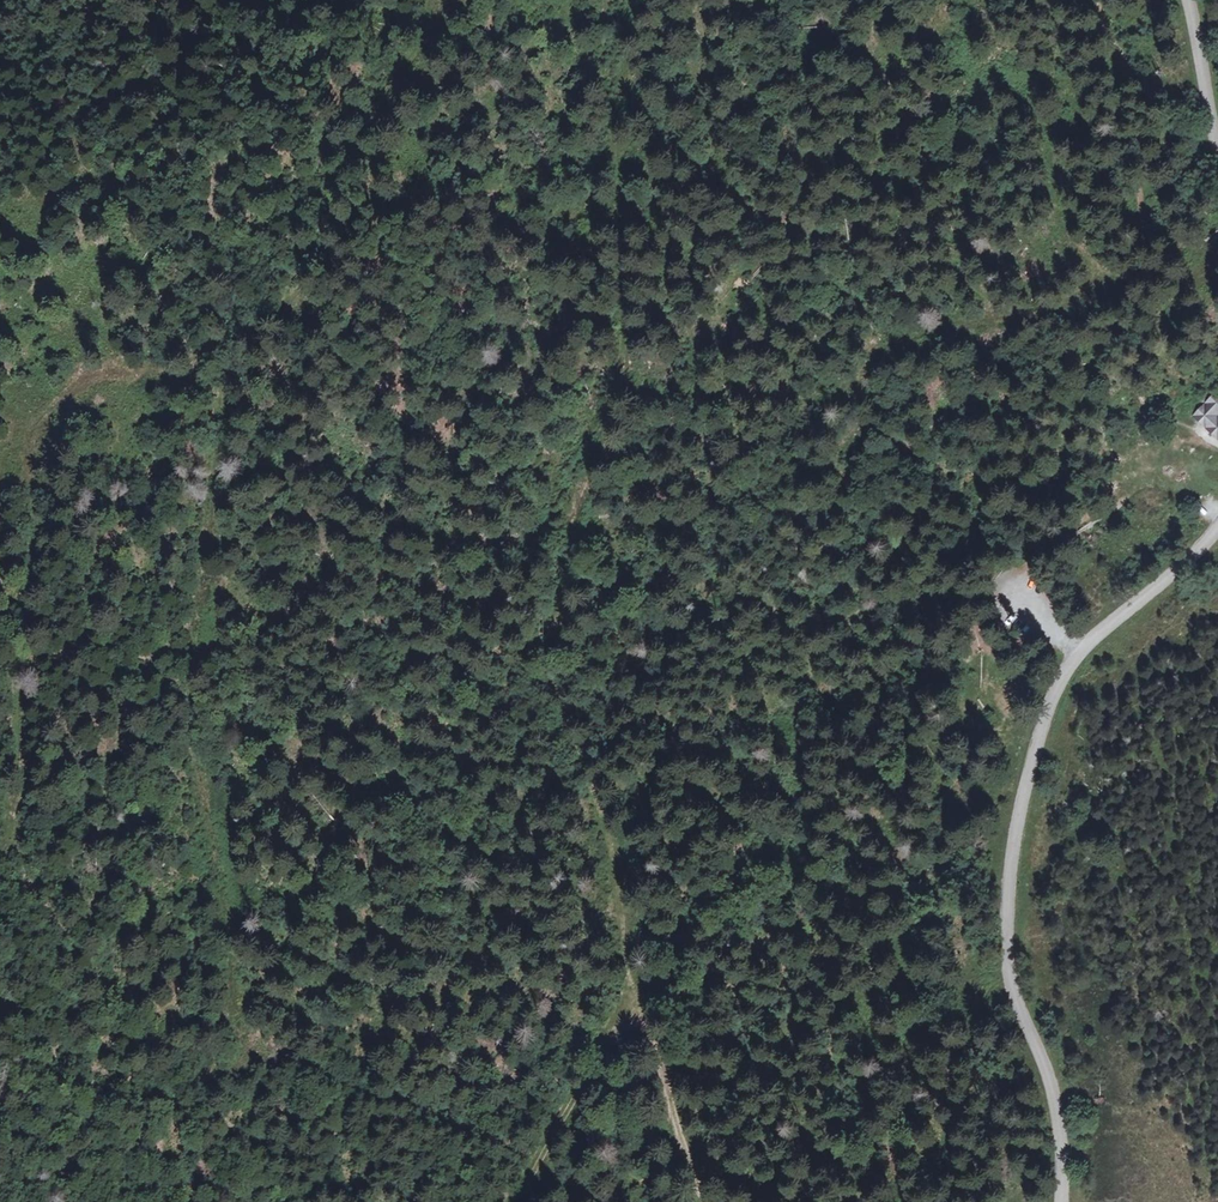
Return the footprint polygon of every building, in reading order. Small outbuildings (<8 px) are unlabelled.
[(1193,415),(1217,440),(1217,406),(1210,398),(1193,415)]
